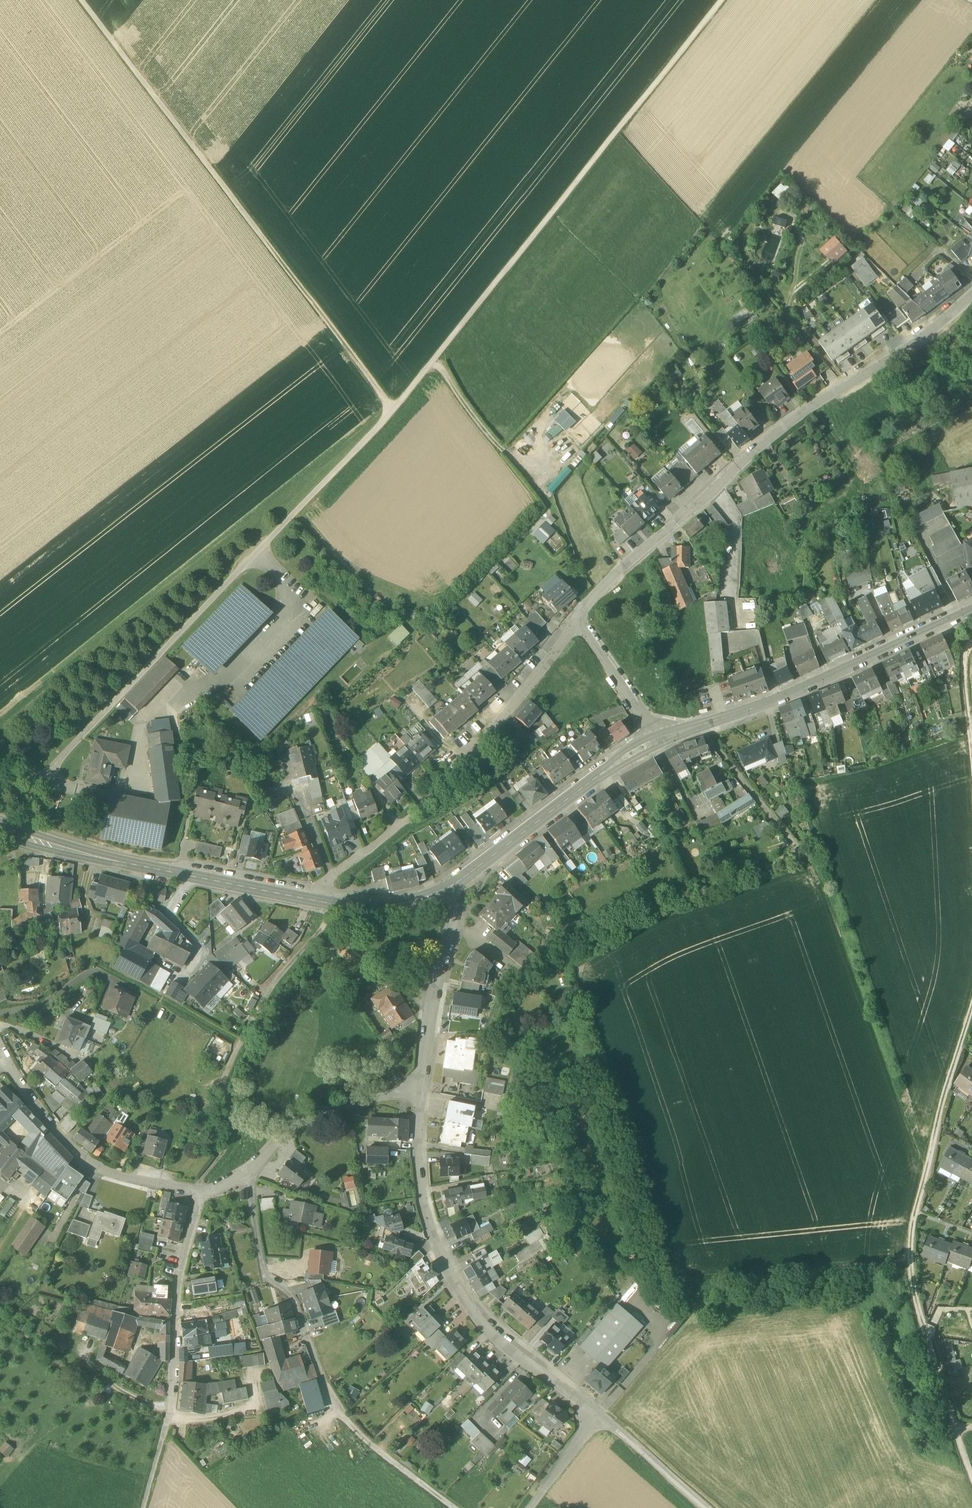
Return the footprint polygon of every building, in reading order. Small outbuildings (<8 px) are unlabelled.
[(955,145),(950,140),(943,148),(949,153),(955,145)] [(954,161),(948,168),(955,174),(961,167),(954,161)] [(934,164),(929,169),(936,175),(941,169),(934,164)] [(935,180),(929,175),(924,182),(929,186),(935,180)] [(781,185),(772,194),(780,202),(791,191),(787,187),(785,189),(781,185)] [(918,199),(913,204),(919,209),(923,203),(918,199)] [(907,215),(911,210),(913,208),(908,203),(902,210),(907,215)] [(917,215),(911,210),(907,215),(905,216),(911,221),(917,215)] [(971,234),(971,229),(966,222),(960,230),(968,237),(971,234)] [(820,250),(828,259),(841,247),(834,238),(820,250)] [(961,263),(969,256),(971,259),(971,258),(971,248),(970,246),(971,244),(971,240),(969,238),(963,243),(962,242),(951,251),(961,263)] [(828,259),(833,265),(847,253),(841,247),(828,259)] [(852,268),(866,287),(878,278),(863,258),(852,268)] [(948,268),(955,278),(961,274),(950,265),(947,267),(948,268)] [(937,280),(938,281),(940,284),(949,297),(962,288),(955,278),(948,268),(937,280)] [(849,277),(844,281),(848,287),(853,283),(849,277)] [(896,287),(905,296),(914,287),(905,279),(896,287)] [(934,288),(933,287),(929,282),(922,287),(927,293),(934,288)] [(927,293),(919,299),(913,303),(925,315),(949,297),(940,284),(934,288),(927,293)] [(893,290),(907,304),(911,301),(910,300),(905,296),(896,287),(893,290)] [(887,295),(898,310),(901,308),(907,304),(893,290),(887,295)] [(824,296),(818,300),(823,307),(829,303),(824,296)] [(859,307),(863,312),(872,306),(868,300),(859,307)] [(912,324),(925,315),(913,303),(911,301),(907,304),(901,308),(908,318),(912,324)] [(863,312),(854,319),(846,325),(837,331),(828,337),(819,344),(833,363),(836,360),(842,356),(847,352),(850,350),(853,348),(859,344),(865,340),(868,337),(871,335),(876,331),(882,327),(885,325),(872,306),(863,312)] [(895,328),(908,318),(901,308),(898,310),(888,318),(895,328)] [(736,322),(752,317),(750,310),(734,315),(736,322)] [(814,318),(809,312),(804,316),(808,322),(814,318)] [(837,331),(846,325),(840,318),(832,324),(837,331)] [(882,327),(876,331),(871,335),(874,339),(879,335),(885,331),(882,327)] [(865,340),(859,344),(853,348),(856,352),(862,348),(868,344),(865,340)] [(847,352),(842,356),(836,360),(839,364),(845,360),(850,356),(847,352)] [(793,384),(798,391),(817,378),(812,371),(815,369),(816,369),(813,364),(814,363),(814,362),(807,353),(787,368),(794,377),(791,379),(794,383),(793,384)] [(815,369),(820,376),(829,369),(820,358),(814,362),(814,363),(813,364),(816,369),(815,369)] [(678,367),(672,372),(677,380),(683,375),(678,367)] [(774,401),(778,408),(783,404),(776,394),(782,390),(776,381),(760,392),(769,405),(774,401)] [(776,394),(783,404),(789,400),(782,390),(776,394)] [(794,396),(789,400),(795,408),(800,404),(794,396)] [(721,414),(721,417),(727,412),(719,402),(714,406),(721,414)] [(727,412),(732,418),(744,410),(739,403),(727,412)] [(745,409),(744,410),(732,418),(746,436),(758,427),(745,409)] [(570,417),(564,411),(554,421),(560,427),(570,417)] [(721,417),(730,428),(733,432),(728,436),(730,439),(738,449),(750,441),(746,436),(732,418),(727,412),(721,417)] [(576,422),(570,417),(560,427),(566,433),(576,422)] [(715,436),(723,445),(730,439),(728,436),(725,432),(723,429),(715,436)] [(682,457),(692,448),(699,443),(701,441),(697,437),(674,456),(676,458),(680,463),(680,464),(684,460),(682,457)] [(684,460),(697,475),(721,455),(706,437),(701,441),(699,443),(701,445),(694,450),(692,448),(682,457),(684,460)] [(619,440),(614,444),(618,450),(624,445),(619,440)] [(642,454),(633,444),(625,451),(634,461),(642,454)] [(596,452),(589,458),(595,466),(603,459),(596,452)] [(680,463),(676,458),(665,467),(669,472),(680,463)] [(680,464),(674,469),(688,485),(698,476),(697,475),(684,460),(680,464)] [(554,494),(574,471),(569,466),(548,489),(554,494)] [(651,481),(655,485),(669,473),(665,469),(651,481)] [(683,489),(688,485),(674,469),(669,473),(683,489)] [(971,507),(971,469),(966,471),(951,473),(952,481),(957,510),(971,507)] [(752,498),(753,500),(767,493),(772,490),(763,472),(743,482),(752,498)] [(666,498),(669,501),(683,489),(669,473),(655,485),(661,492),(666,498)] [(952,481),(951,473),(931,477),(933,484),(952,481)] [(901,483),(892,487),(896,495),(905,491),(901,483)] [(652,500),(657,506),(661,502),(656,496),(653,492),(651,494),(647,498),(650,501),(652,500)] [(656,496),(661,502),(666,498),(661,492),(656,496)] [(773,505),(767,493),(753,500),(758,512),(773,505)] [(631,508),(632,509),(638,504),(635,501),(637,499),(633,495),(627,501),(626,500),(625,501),(631,508)] [(637,499),(635,501),(638,504),(632,509),(645,525),(658,514),(657,513),(660,510),(657,506),(652,500),(650,501),(647,498),(644,495),(638,500),(637,499)] [(736,507),(742,518),(758,512),(753,500),(752,498),(736,507)] [(908,521),(913,531),(944,515),(939,505),(908,521)] [(712,523),(720,533),(729,526),(712,506),(704,512),(712,523)] [(629,538),(645,525),(632,509),(631,508),(615,521),(615,522),(617,521),(622,527),(621,528),(621,529),(629,538)] [(889,511),(882,512),(884,519),(890,518),(889,511)] [(689,540),(690,540),(707,527),(712,523),(704,512),(682,530),(689,540)] [(556,521),(550,516),(545,522),(550,527),(556,521)] [(554,532),(545,524),(534,535),(543,544),(554,532)] [(931,549),(936,558),(961,545),(950,527),(929,538),(934,547),(931,549)] [(612,537),(619,545),(629,538),(621,529),(612,537)] [(963,543),(965,551),(966,551),(968,561),(967,561),(969,569),(971,569),(971,541),(963,543)] [(862,547),(852,548),(853,556),(863,555),(862,547)] [(659,560),(680,611),(692,604),(682,581),(683,581),(678,568),(689,568),(689,548),(672,548),(672,559),(659,560)] [(495,563),(486,570),(491,575),(499,568),(495,563)] [(846,576),(850,588),(872,579),(870,567),(846,576)] [(932,569),(927,572),(936,592),(939,598),(946,594),(932,569)] [(914,588),(923,598),(936,592),(927,572),(909,580),(909,581),(912,586),(914,588)] [(958,603),(971,596),(971,584),(966,572),(956,577),(957,580),(948,585),(958,603)] [(547,595),(561,582),(556,576),(541,589),(547,595)] [(550,605),(557,613),(576,597),(562,581),(561,582),(547,595),(543,599),(549,606),(550,605)] [(903,585),(906,592),(914,588),(912,586),(909,581),(903,585)] [(183,648),(210,673),(268,612),(241,587),(183,648)] [(875,597),(876,599),(888,595),(885,587),(874,591),(875,597)] [(906,592),(911,603),(923,598),(914,588),(906,592)] [(890,602),(893,606),(899,604),(898,602),(897,599),(899,598),(897,592),(889,594),(891,602),(890,602)] [(936,592),(923,598),(911,603),(919,619),(931,613),(943,608),(939,598),(936,592)] [(475,593),(468,600),(476,608),(483,601),(475,593)] [(876,599),(885,619),(896,613),(893,606),(890,602),(888,594),(888,595),(876,599)] [(831,597),(825,600),(833,615),(839,612),(831,597)] [(856,602),(868,625),(875,622),(876,623),(878,621),(866,597),(856,602)] [(795,604),(799,610),(807,606),(804,599),(795,604)] [(840,628),(838,624),(833,615),(825,600),(811,607),(815,613),(814,613),(816,615),(823,611),(832,628),(834,631),(835,631),(840,628)] [(893,606),(896,613),(907,608),(904,602),(899,604),(893,606)] [(726,603),(718,603),(705,604),(708,634),(721,633),(729,633),(726,603)] [(799,610),(803,620),(813,615),(807,606),(799,610)] [(914,622),(907,608),(896,613),(902,627),(914,622)] [(536,611),(526,619),(537,631),(547,623),(536,611)] [(839,612),(833,615),(838,624),(844,621),(839,612)] [(902,627),(896,613),(885,619),(891,632),(902,627)] [(234,715),(260,741),(352,645),(357,639),(331,614),(234,715)] [(851,618),(844,621),(849,630),(856,627),(851,618)] [(533,635),(537,631),(526,619),(521,624),(524,628),(526,627),(533,635)] [(852,652),(865,645),(858,631),(856,627),(849,630),(844,621),(838,624),(840,628),(844,635),(852,652)] [(868,625),(858,631),(865,645),(883,637),(876,623),(875,622),(868,625)] [(410,635),(401,625),(388,638),(397,647),(410,635)] [(510,630),(515,636),(521,631),(516,625),(510,630)] [(783,631),(787,642),(809,636),(805,625),(783,631)] [(524,628),(521,631),(515,636),(528,650),(538,641),(533,635),(526,627),(524,628)] [(838,638),(835,631),(834,631),(832,628),(822,633),(823,636),(823,637),(826,643),(838,638)] [(835,631),(838,638),(844,635),(840,628),(835,631)] [(515,636),(510,630),(501,639),(504,643),(505,644),(515,636)] [(708,634),(711,663),(724,662),(721,633),(708,634)] [(816,640),(828,664),(852,652),(844,635),(838,638),(826,643),(823,637),(823,636),(817,639),(816,640)] [(931,641),(938,655),(944,671),(950,668),(945,653),(949,650),(944,638),(942,635),(931,641)] [(944,638),(949,650),(956,647),(956,645),(951,635),(944,638)] [(518,659),(528,650),(515,636),(505,644),(518,659)] [(364,646),(357,639),(352,645),(359,651),(364,646)] [(938,673),(944,671),(938,655),(931,641),(920,646),(927,661),(932,658),(938,673)] [(521,662),(518,659),(505,644),(504,643),(494,652),(511,670),(521,662)] [(945,653),(950,668),(955,666),(950,653),(949,650),(945,653)] [(793,662),(800,677),(820,668),(814,651),(792,661),(793,662)] [(910,651),(896,658),(903,673),(909,670),(912,674),(919,671),(917,666),(916,666),(910,651)] [(501,679),(511,670),(494,652),(484,660),(490,667),(499,678),(501,679)] [(125,699),(138,712),(178,670),(165,657),(125,699)] [(895,677),(903,673),(896,658),(883,664),(890,679),(891,682),(892,684),(894,683),(898,681),(895,677)] [(490,667),(484,660),(480,664),(482,667),(485,671),(490,667)] [(785,660),(775,665),(778,672),(787,668),(785,660)] [(725,676),(724,662),(711,663),(713,680),(725,676)] [(923,675),(925,679),(930,676),(931,676),(929,670),(927,668),(925,662),(919,665),(923,675)] [(477,671),(482,667),(480,664),(479,663),(464,675),(464,676),(468,680),(478,672),(477,671)] [(769,667),(779,688),(794,681),(787,668),(778,672),(775,665),(769,667)] [(490,686),(495,682),(485,671),(482,667),(477,671),(478,672),(490,686)] [(490,667),(485,671),(495,682),(499,678),(490,667)] [(728,680),(735,703),(749,698),(749,699),(755,697),(755,696),(769,692),(762,669),(751,673),(751,675),(739,679),(738,677),(728,680)] [(857,689),(861,697),(862,697),(880,688),(881,688),(881,687),(872,669),(852,679),(857,689)] [(909,670),(903,673),(905,678),(907,681),(913,678),(912,674),(909,670)] [(478,672),(468,680),(485,700),(495,691),(490,686),(478,672)] [(898,681),(905,678),(903,673),(895,677),(898,681)] [(907,681),(911,690),(925,684),(920,674),(913,678),(907,681)] [(458,689),(468,680),(464,676),(455,685),(458,689)] [(411,687),(414,691),(423,684),(419,679),(411,687)] [(475,708),(485,700),(468,680),(458,689),(464,695),(475,708)] [(891,682),(886,684),(893,698),(899,694),(894,683),(892,684),(891,682)] [(414,691),(418,695),(426,688),(423,684),(414,691)] [(887,700),(893,698),(886,684),(881,687),(881,688),(880,688),(883,692),(885,698),(886,697),(887,700)] [(925,684),(911,690),(913,696),(927,690),(925,684)] [(839,686),(831,690),(837,705),(845,702),(839,686)] [(947,686),(937,687),(938,695),(948,693),(947,686)] [(418,695),(422,700),(430,692),(426,688),(418,695)] [(862,697),(864,701),(883,692),(880,688),(862,697)] [(830,689),(820,693),(831,719),(840,716),(841,715),(837,705),(831,690),(830,689)] [(849,692),(851,700),(853,707),(855,712),(856,715),(868,709),(864,701),(862,697),(861,697),(857,689),(849,692)] [(422,700),(425,704),(434,697),(430,692),(422,700)] [(832,722),(831,719),(820,693),(808,697),(815,715),(821,712),(825,723),(825,725),(830,722),(832,722)] [(477,711),(475,708),(464,695),(456,701),(457,703),(449,710),(448,709),(435,719),(449,735),(449,736),(449,735),(461,725),(461,726),(466,722),(465,721),(477,711)] [(402,703),(393,697),(389,703),(397,709),(402,703)] [(437,701),(434,697),(425,704),(429,708),(437,701)] [(116,708),(129,721),(138,712),(125,699),(116,708)] [(843,716),(855,712),(853,707),(851,700),(839,704),(843,716)] [(801,701),(790,705),(795,720),(802,739),(809,737),(803,719),(802,720),(801,718),(802,717),(806,716),(801,701)] [(516,718),(528,728),(542,713),(530,702),(516,718)] [(784,724),(785,724),(795,720),(790,705),(779,709),(784,724)] [(379,707),(373,711),(378,719),(384,715),(379,707)] [(588,720),(594,728),(598,733),(606,727),(603,721),(626,712),(622,707),(588,720)] [(821,712),(815,715),(819,725),(825,723),(821,712)] [(313,713),(304,716),(306,723),(315,720),(313,713)] [(542,719),(549,728),(554,725),(549,718),(546,714),(542,719)] [(831,719),(832,722),(833,727),(843,723),(840,716),(831,719)] [(430,722),(444,739),(449,735),(435,719),(434,719),(430,722)] [(511,724),(519,731),(522,727),(515,720),(511,724)] [(802,739),(795,720),(785,724),(792,742),(802,739)] [(152,730),(153,735),(171,732),(169,721),(151,723),(152,730)] [(609,731),(618,743),(630,735),(620,722),(609,731)] [(807,724),(812,738),(817,736),(814,723),(807,724)] [(412,742),(421,733),(425,730),(419,724),(406,735),(412,742)] [(535,732),(540,738),(544,735),(542,733),(547,730),(544,725),(535,732)] [(558,731),(554,725),(549,728),(547,730),(542,733),(544,735),(546,739),(553,734),(558,731)] [(601,737),(598,733),(594,728),(589,732),(589,733),(590,732),(596,741),(601,737)] [(148,735),(150,749),(172,746),(171,732),(153,735),(148,735)] [(534,744),(541,739),(540,738),(535,732),(528,737),(534,744)] [(589,733),(582,738),(594,755),(598,752),(602,749),(596,741),(590,732),(589,733)] [(421,733),(412,742),(406,747),(419,762),(420,763),(435,750),(429,742),(421,733)] [(400,741),(406,747),(412,742),(406,735),(400,741)] [(590,758),(594,755),(582,738),(581,737),(571,745),(570,746),(576,754),(583,763),(590,758)] [(665,754),(677,774),(687,768),(683,762),(710,752),(708,747),(707,747),(705,742),(704,742),(703,738),(676,748),(665,754)] [(288,753),(291,767),(308,763),(309,767),(315,766),(316,766),(310,739),(297,743),(291,746),(293,751),(288,753)] [(429,742),(435,750),(439,747),(432,739),(429,742)] [(738,752),(744,767),(765,758),(767,762),(777,758),(772,746),(769,739),(738,752)] [(412,768),(419,762),(406,747),(400,741),(400,740),(396,744),(401,750),(391,759),(397,766),(406,776),(413,769),(412,768)] [(87,782),(108,786),(112,767),(113,761),(125,764),(129,748),(95,741),(87,782)] [(772,746),(777,758),(786,754),(784,748),(783,742),(772,746)] [(373,775),(379,782),(379,781),(388,774),(393,770),(397,766),(391,759),(378,744),(364,756),(377,772),(373,775)] [(569,755),(572,758),(576,754),(570,746),(571,745),(570,744),(564,748),(569,755)] [(561,754),(564,759),(569,755),(564,748),(562,745),(556,749),(560,754),(561,754)] [(792,745),(784,748),(786,754),(786,755),(794,753),(792,745)] [(180,801),(172,746),(150,749),(157,804),(180,801)] [(537,752),(541,758),(546,755),(541,749),(537,752)] [(550,761),(550,762),(562,778),(573,770),(568,763),(567,761),(567,762),(564,759),(561,754),(560,754),(550,761)] [(786,754),(777,758),(780,767),(788,763),(786,755),(786,754)] [(885,754),(873,758),(875,764),(887,760),(885,754)] [(359,760),(368,779),(373,775),(377,772),(364,756),(359,760)] [(765,758),(744,767),(746,771),(767,762),(765,758)] [(621,779),(629,794),(663,775),(654,760),(621,779)] [(113,761),(112,767),(124,770),(125,764),(113,761)] [(553,785),(562,778),(550,762),(542,768),(548,777),(553,785)] [(715,766),(720,777),(729,774),(723,762),(715,766)] [(317,779),(315,766),(309,767),(308,763),(291,767),(294,781),(308,777),(309,784),(312,800),(322,797),(319,780),(317,779)] [(393,770),(403,782),(407,778),(406,776),(397,766),(393,770)] [(846,774),(845,766),(837,767),(838,775),(846,774)] [(542,768),(537,772),(543,780),(548,777),(542,768)] [(687,768),(677,774),(680,780),(690,774),(687,768)] [(388,774),(398,786),(403,782),(393,770),(388,774)] [(537,784),(543,780),(537,772),(536,770),(528,776),(530,778),(532,777),(535,782),(537,784)] [(697,776),(704,792),(718,785),(710,770),(697,776)] [(383,795),(390,804),(404,792),(398,786),(388,774),(379,781),(383,786),(381,788),(385,793),(383,795)] [(530,778),(528,776),(514,787),(517,792),(519,790),(527,784),(526,782),(530,778)] [(309,784),(308,777),(294,781),(295,787),(309,784)] [(526,800),(531,807),(546,796),(537,784),(535,782),(532,777),(530,778),(526,782),(527,784),(519,790),(521,792),(523,796),(526,800)] [(721,783),(718,785),(704,792),(709,801),(716,797),(726,792),(733,788),(729,781),(728,781),(722,784),(721,783)] [(489,790),(496,800),(501,796),(495,786),(489,790)] [(258,796),(264,807),(280,798),(274,787),(258,796)] [(211,814),(217,816),(221,796),(223,791),(214,789),(213,791),(198,788),(194,802),(198,802),(197,806),(195,815),(202,816),(202,819),(209,821),(211,814)] [(605,791),(596,797),(610,816),(618,810),(612,801),(605,791)] [(360,819),(360,820),(378,814),(371,795),(367,796),(366,794),(363,795),(362,792),(352,796),(353,799),(357,812),(360,819)] [(512,797),(518,806),(524,802),(521,798),(523,796),(521,792),(518,794),(518,793),(516,793),(512,797)] [(694,798),(699,807),(709,802),(704,792),(694,798)] [(622,794),(617,798),(624,807),(629,803),(622,794)] [(717,814),(722,822),(755,803),(749,795),(723,810),(717,814)] [(227,797),(221,796),(217,816),(215,822),(225,825),(225,822),(231,824),(230,827),(237,829),(240,816),(243,817),(247,800),(235,797),(234,802),(226,800),(227,797)] [(601,822),(610,816),(596,797),(587,804),(601,822)] [(716,797),(709,801),(717,814),(723,810),(716,797)] [(632,807),(629,803),(624,807),(617,798),(612,801),(618,810),(622,814),(632,807)] [(161,850),(169,803),(180,802),(180,801),(157,804),(157,805),(152,804),(152,803),(138,801),(138,802),(137,805),(129,804),(129,803),(108,799),(101,839),(161,850)] [(339,811),(340,811),(348,808),(345,802),(345,799),(336,802),(339,811)] [(348,808),(348,809),(354,807),(356,813),(357,812),(353,799),(345,802),(348,808)] [(497,805),(493,800),(483,808),(487,813),(497,805)] [(7,802),(6,808),(14,811),(16,805),(7,802)] [(592,829),(601,822),(587,804),(578,810),(587,823),(592,829)] [(497,805),(487,813),(496,825),(506,818),(507,818),(497,805)] [(783,805),(775,812),(781,819),(789,813),(783,805)] [(354,807),(348,809),(352,821),(360,819),(357,812),(356,813),(354,807)] [(353,822),(352,821),(348,809),(348,808),(340,811),(345,825),(353,822)] [(477,821),(487,813),(483,808),(472,816),(476,820),(477,821)] [(282,828),(285,827),(299,822),(294,809),(277,816),(282,828)] [(325,827),(332,847),(333,847),(340,844),(341,844),(340,841),(349,838),(350,838),(348,832),(345,825),(340,811),(339,811),(333,813),(337,823),(335,823),(334,821),(324,824),(325,826),(325,827)] [(337,823),(333,813),(329,814),(330,817),(322,820),(325,827),(325,826),(324,824),(334,821),(335,823),(337,823)] [(461,818),(469,829),(475,825),(466,813),(461,818)] [(486,833),(496,825),(487,813),(477,821),(476,820),(486,834),(486,833)] [(695,822),(701,834),(723,825),(721,822),(717,814),(712,817),(707,819),(706,819),(701,821),(700,819),(695,822)] [(448,822),(457,833),(463,829),(455,817),(448,822)] [(567,818),(557,825),(571,844),(581,837),(575,829),(567,818)] [(642,821),(635,826),(642,835),(648,830),(642,821)] [(303,831),(299,822),(285,827),(289,836),(303,831)] [(355,829),(353,822),(345,825),(348,832),(355,829)] [(605,827),(601,822),(592,829),(594,832),(596,834),(605,827)] [(771,825),(766,822),(753,828),(758,839),(774,831),(771,825)] [(582,826),(589,836),(594,832),(592,829),(587,823),(582,826)] [(562,851),(571,844),(557,825),(548,832),(556,842),(562,851)] [(581,837),(585,844),(591,839),(581,825),(575,829),(581,837)] [(289,836),(290,839),(293,848),(295,851),(301,849),(309,846),(303,831),(289,836)] [(439,839),(442,843),(453,835),(450,831),(439,839)] [(251,832),(250,838),(249,841),(264,845),(266,835),(251,832)] [(453,835),(442,843),(431,852),(441,866),(452,857),(464,849),(454,835),(453,835)] [(238,854),(246,855),(249,841),(250,838),(243,836),(238,854)] [(518,859),(527,869),(539,859),(546,868),(558,859),(541,837),(517,856),(518,859)] [(585,844),(581,837),(571,844),(576,850),(585,844)] [(354,849),(350,838),(349,838),(340,841),(341,844),(344,853),(354,849)] [(426,846),(431,852),(442,843),(439,839),(438,838),(426,846)] [(286,851),(293,848),(290,839),(282,842),(286,851)] [(246,857),(260,861),(261,857),(263,850),(264,845),(249,841),(246,855),(246,857)] [(194,853),(207,856),(209,845),(197,842),(194,853)] [(549,847),(563,865),(564,864),(570,860),(562,851),(556,842),(549,847)] [(417,846),(422,856),(429,853),(423,843),(417,846)] [(222,848),(209,845),(207,856),(219,859),(222,848)] [(301,849),(303,856),(314,851),(312,845),(309,846),(301,849)] [(613,856),(610,849),(603,852),(607,859),(613,856)] [(304,865),(307,872),(322,867),(316,851),(314,851),(303,856),(298,857),(301,866),(304,865)] [(428,867),(422,856),(415,860),(420,869),(421,870),(428,867)] [(20,867),(39,866),(40,859),(33,858),(20,859),(20,867)] [(504,870),(512,879),(513,881),(514,880),(521,875),(521,874),(526,869),(527,869),(518,859),(504,870)] [(547,870),(550,875),(563,865),(558,859),(546,868),(543,869),(545,872),(547,870)] [(570,860),(564,864),(570,873),(577,868),(570,860)] [(281,862),(274,863),(275,870),(282,869),(281,862)] [(400,869),(402,874),(415,871),(413,865),(400,869)] [(371,870),(374,882),(386,879),(386,878),(383,867),(371,870)] [(388,872),(390,877),(402,874),(400,869),(388,872)] [(420,869),(415,871),(415,873),(418,883),(424,881),(421,870),(420,869)] [(389,877),(393,893),(394,893),(406,890),(418,887),(419,887),(418,883),(415,873),(415,871),(402,874),(390,877),(389,877)] [(101,898),(109,900),(115,879),(111,878),(111,879),(101,877),(102,875),(101,875),(98,884),(96,892),(96,893),(102,894),(101,898)] [(514,880),(521,887),(528,882),(524,878),(521,875),(514,880)] [(53,907),(57,906),(57,904),(67,905),(69,905),(70,905),(70,900),(72,880),(68,879),(48,878),(46,903),(52,904),(53,907)] [(120,881),(115,879),(109,900),(117,903),(119,899),(125,901),(130,884),(129,883),(129,885),(119,882),(120,881)] [(523,891),(513,881),(512,879),(507,885),(518,895),(523,891)] [(88,898),(94,900),(96,893),(96,892),(98,884),(92,883),(88,898)] [(495,894),(497,896),(498,896),(513,911),(523,900),(518,895),(507,885),(505,883),(500,888),(501,889),(497,894),(496,893),(495,894)] [(138,897),(151,900),(153,889),(141,886),(138,897)] [(166,891),(153,889),(151,900),(164,903),(166,891)] [(35,921),(42,917),(40,913),(38,908),(39,908),(37,890),(20,890),(20,903),(26,903),(28,913),(12,922),(12,934),(26,925),(35,921)] [(515,913),(513,911),(498,896),(497,896),(479,916),(495,930),(496,931),(497,930),(503,923),(505,925),(508,922),(508,921),(515,913)] [(69,905),(69,909),(77,909),(82,908),(79,898),(70,900),(70,905),(69,905)] [(235,932),(236,933),(255,919),(239,898),(226,909),(220,914),(227,922),(230,926),(235,932)] [(210,907),(211,922),(215,918),(220,914),(226,909),(218,899),(210,907)] [(148,918),(152,921),(159,914),(158,913),(141,903),(118,946),(128,951),(128,950),(131,952),(136,943),(148,918)] [(45,911),(40,913),(42,917),(52,912),(53,907),(45,911)] [(128,910),(123,907),(117,918),(122,920),(128,910)] [(60,935),(71,934),(70,925),(69,925),(68,909),(58,910),(59,921),(60,935)] [(69,909),(68,909),(69,925),(70,925),(71,934),(81,933),(81,924),(79,924),(77,909),(69,909)] [(35,921),(37,925),(41,924),(52,919),(52,918),(55,917),(52,912),(42,917),(35,921)] [(164,919),(159,914),(152,921),(158,926),(164,919)] [(220,914),(215,918),(222,926),(227,922),(220,914)] [(200,922),(194,917),(187,925),(194,930),(200,922)] [(155,954),(166,959),(179,933),(164,919),(158,926),(158,927),(164,932),(154,953),(155,954)] [(102,926),(114,930),(115,924),(104,920),(102,926)] [(260,932),(278,944),(282,939),(285,935),(284,934),(267,922),(260,932)] [(511,929),(505,925),(503,923),(497,930),(505,936),(511,929)] [(110,941),(114,930),(102,926),(99,937),(110,941)] [(231,936),(235,932),(230,926),(226,929),(231,936)] [(147,949),(154,953),(164,932),(158,927),(147,949)] [(282,939),(286,942),(293,932),(288,929),(284,934),(285,935),(282,939)] [(505,936),(497,930),(496,931),(495,930),(488,940),(496,947),(505,936)] [(272,954),(278,944),(260,932),(254,941),(258,944),(255,947),(259,950),(261,946),(272,954)] [(286,942),(291,946),(298,936),(293,932),(286,942)] [(193,947),(179,933),(166,959),(182,968),(193,947)] [(496,947),(508,956),(516,946),(517,945),(505,936),(496,947)] [(213,956),(218,961),(235,949),(241,944),(237,939),(213,956)] [(241,944),(248,955),(254,951),(247,940),(241,944)] [(530,958),(534,961),(538,957),(520,942),(517,945),(516,946),(525,954),(530,958)] [(150,962),(151,962),(155,954),(154,953),(147,949),(136,943),(131,952),(150,962)] [(225,961),(221,964),(227,969),(228,970),(238,963),(249,956),(248,955),(241,944),(235,949),(239,955),(232,960),(232,961),(227,965),(225,961)] [(112,966),(114,967),(128,951),(118,946),(112,966)] [(508,956),(518,963),(525,954),(516,946),(508,956)] [(476,953),(485,961),(489,956),(480,948),(476,953)] [(239,955),(235,949),(218,961),(221,964),(225,961),(227,965),(232,961),(232,960),(239,955)] [(114,967),(139,981),(150,962),(131,952),(128,950),(128,951),(114,967)] [(480,985),(485,986),(488,972),(493,966),(485,961),(476,953),(474,951),(466,961),(461,981),(462,981),(480,985)] [(530,958),(525,954),(518,963),(522,967),(530,958)] [(210,965),(222,975),(227,969),(221,964),(218,961),(213,956),(212,955),(205,962),(209,965),(210,965)] [(249,956),(238,963),(243,970),(253,962),(249,956)] [(151,962),(150,962),(139,981),(159,992),(169,975),(162,971),(162,970),(150,963),(151,962)] [(209,965),(196,979),(214,995),(227,981),(222,975),(210,965),(209,965)] [(227,969),(222,975),(227,981),(230,983),(236,977),(228,970),(227,969)] [(29,975),(21,977),(22,983),(31,981),(29,975)] [(203,1007),(214,995),(196,979),(186,991),(203,1007)] [(233,986),(230,983),(227,981),(214,995),(220,1000),(233,986)] [(480,985),(462,981),(459,993),(471,996),(472,990),(478,992),(480,985)] [(165,995),(176,1001),(182,991),(183,989),(172,983),(165,995)] [(113,991),(130,998),(132,994),(116,985),(113,991)] [(378,1010),(392,1030),(401,1024),(398,1020),(404,1016),(407,1020),(413,1016),(411,1012),(399,995),(392,985),(371,1000),(378,1011),(378,1010)] [(83,995),(87,998),(94,990),(90,987),(83,995)] [(104,1009),(122,1016),(125,1009),(129,1011),(134,1000),(130,998),(113,991),(112,990),(104,1009)] [(182,991),(176,1001),(182,1005),(187,995),(182,991)] [(452,1006),(460,1007),(459,1014),(469,1016),(476,1017),(477,1010),(479,1010),(481,998),(454,994),(452,1006)] [(214,995),(203,1007),(210,1014),(221,1002),(220,1000),(214,995)] [(365,998),(356,1005),(361,1011),(370,1005),(365,998)] [(450,1006),(448,1022),(450,1022),(450,1019),(458,1020),(459,1014),(460,1007),(452,1006),(450,1006)] [(233,1013),(242,1021),(246,1016),(237,1008),(233,1013)] [(450,1022),(448,1034),(466,1033),(469,1016),(459,1014),(458,1020),(450,1019),(450,1022)] [(94,1029),(106,1034),(110,1026),(102,1022),(102,1021),(95,1018),(92,1024),(95,1025),(94,1029)] [(66,1019),(62,1031),(84,1040),(87,1033),(89,1028),(66,1019)] [(388,1030),(379,1036),(384,1042),(393,1036),(388,1030)] [(79,1052),(84,1040),(62,1031),(57,1043),(79,1052)] [(466,1038),(466,1041),(465,1050),(475,1051),(477,1051),(478,1039),(466,1038)] [(443,1076),(455,1078),(462,1079),(464,1070),(472,1071),(472,1070),(475,1051),(465,1050),(466,1041),(460,1040),(460,1039),(458,1039),(458,1040),(456,1040),(455,1043),(447,1041),(447,1042),(446,1048),(443,1065),(444,1065),(443,1076)] [(94,1043),(84,1040),(79,1052),(88,1056),(94,1043)] [(30,1050),(35,1053),(40,1047),(33,1044),(30,1050)] [(40,1047),(35,1053),(42,1058),(45,1060),(49,1056),(50,1054),(46,1051),(40,1047)] [(68,1068),(70,1071),(77,1066),(72,1061),(72,1062),(70,1064),(65,1060),(66,1059),(53,1050),(50,1054),(64,1066),(68,1068)] [(43,1079),(44,1078),(57,1063),(49,1056),(45,1060),(42,1058),(33,1070),(43,1079)] [(86,1059),(83,1061),(92,1072),(93,1071),(92,1069),(94,1068),(86,1059)] [(80,1082),(92,1072),(83,1061),(77,1066),(70,1071),(73,1074),(80,1082)] [(58,1062),(57,1063),(44,1078),(68,1098),(70,1095),(75,1090),(67,1083),(63,1079),(69,1072),(58,1062)] [(959,1084),(970,1069),(967,1067),(954,1084),(958,1087),(959,1084)] [(971,1097),(971,1070),(970,1069),(959,1084),(971,1093),(969,1095),(971,1097)] [(478,1071),(472,1070),(472,1071),(464,1070),(462,1079),(455,1078),(454,1082),(476,1085),(478,1071)] [(75,1090),(70,1095),(79,1104),(81,1103),(88,1097),(81,1087),(80,1086),(72,1077),(67,1083),(75,1090)] [(483,1093),(502,1097),(505,1085),(485,1081),(483,1093)] [(90,1087),(96,1095),(101,1091),(95,1084),(90,1087)] [(958,1087),(969,1095),(971,1093),(959,1084),(958,1087)] [(89,1096),(95,1103),(99,1099),(96,1095),(90,1087),(85,1091),(89,1096)] [(969,1095),(958,1087),(953,1093),(965,1102),(969,1095)] [(14,1118),(17,1115),(24,1108),(5,1089),(0,1093),(0,1132),(14,1118)] [(65,1099),(56,1091),(51,1097),(60,1104),(65,1099)] [(70,1095),(68,1098),(62,1106),(61,1106),(70,1114),(74,1109),(79,1104),(70,1095)] [(88,1097),(81,1103),(87,1110),(95,1103),(89,1096),(88,1097)] [(60,1104),(51,1097),(46,1103),(53,1113),(61,1106),(62,1106),(60,1104)] [(449,1102),(444,1123),(468,1128),(474,1129),(474,1128),(471,1128),(472,1121),(476,1121),(476,1120),(474,1120),(474,1119),(473,1119),(475,1107),(449,1102)] [(128,1103),(122,1113),(126,1115),(132,1106),(128,1103)] [(107,1105),(103,1110),(109,1114),(112,1109),(107,1105)] [(17,1115),(28,1127),(35,1120),(24,1108),(17,1115)] [(68,1115),(76,1124),(82,1116),(81,1116),(83,1114),(80,1111),(78,1113),(74,1109),(70,1114),(68,1115)] [(120,1114),(112,1109),(109,1114),(103,1110),(99,1115),(111,1124),(112,1123),(113,1124),(120,1114)] [(113,1124),(115,1125),(116,1124),(122,1127),(129,1116),(126,1115),(122,1113),(121,1112),(120,1114),(113,1124)] [(17,1115),(14,1118),(29,1134),(21,1146),(24,1148),(34,1134),(34,1133),(28,1127),(17,1115)] [(59,1123),(69,1133),(76,1124),(68,1115),(59,1123)] [(73,1140),(92,1153),(99,1143),(98,1142),(111,1124),(99,1115),(99,1116),(86,1133),(81,1129),(73,1140)] [(388,1141),(407,1142),(408,1121),(388,1120),(369,1119),(368,1127),(368,1135),(388,1136),(388,1141)] [(28,1127),(34,1133),(41,1126),(35,1120),(28,1127)] [(483,1122),(476,1120),(476,1121),(474,1128),(474,1129),(481,1130),(483,1122)] [(440,1144),(460,1148),(461,1143),(465,1144),(468,1128),(444,1123),(440,1144)] [(105,1140),(124,1152),(134,1135),(122,1127),(116,1124),(115,1125),(105,1140)] [(10,1167),(15,1171),(20,1175),(32,1185),(44,1170),(30,1158),(37,1148),(54,1158),(61,1147),(41,1126),(34,1133),(34,1134),(24,1148),(22,1151),(22,1152),(10,1167)] [(965,1133),(958,1128),(954,1134),(961,1138),(965,1133)] [(149,1130),(147,1136),(149,1137),(149,1136),(156,1138),(157,1132),(149,1130)] [(139,1145),(146,1147),(149,1137),(147,1136),(144,1135),(138,1145),(139,1145)] [(144,1155),(161,1160),(166,1141),(156,1138),(149,1136),(149,1137),(146,1147),(144,1155)] [(6,1182),(10,1177),(15,1171),(10,1167),(22,1152),(22,1151),(5,1137),(0,1141),(4,1145),(0,1150),(0,1175),(2,1177),(1,1178),(6,1182)] [(199,1146),(209,1150),(210,1145),(201,1141),(199,1146)] [(146,1147),(139,1145),(136,1155),(144,1157),(144,1155),(146,1147)] [(73,1159),(61,1147),(54,1158),(37,1148),(30,1158),(44,1170),(32,1185),(46,1197),(51,1191),(68,1166),(73,1159)] [(93,1154),(98,1158),(104,1149),(101,1147),(100,1149),(98,1147),(93,1154)] [(961,1179),(962,1176),(971,1160),(964,1156),(965,1156),(950,1148),(941,1164),(954,1171),(952,1174),(961,1179)] [(366,1164),(388,1165),(388,1150),(366,1149),(366,1164)] [(464,1155),(471,1155),(486,1157),(487,1157),(489,1151),(466,1149),(466,1150),(465,1149),(464,1155)] [(294,1163),(300,1167),(306,1159),(296,1150),(289,1159),(294,1163)] [(490,1157),(487,1157),(486,1157),(471,1155),(470,1163),(489,1166),(490,1157)] [(440,1161),(440,1177),(449,1176),(459,1176),(465,1176),(465,1167),(459,1167),(458,1160),(440,1161)] [(971,1160),(962,1176),(971,1181),(971,1160)] [(289,1181),(298,1188),(307,1176),(298,1169),(300,1167),(294,1163),(293,1164),(293,1165),(292,1166),(287,1162),(284,1165),(285,1165),(277,1175),(284,1180),(283,1181),(289,1182),(289,1181)] [(939,1167),(952,1174),(954,1171),(941,1164),(939,1167)] [(83,1177),(68,1166),(51,1191),(66,1201),(67,1202),(76,1189),(83,1179),(85,1176),(84,1175),(83,1177)] [(15,1181),(20,1175),(15,1171),(10,1177),(15,1181)] [(484,1185),(485,1194),(499,1191),(496,1174),(481,1177),(483,1185),(484,1185)] [(348,1178),(347,1176),(342,1178),(345,1190),(346,1189),(347,1190),(355,1188),(352,1177),(348,1178)] [(971,1185),(971,1181),(962,1176),(961,1179),(971,1185)] [(91,1184),(83,1179),(76,1189),(85,1195),(86,1194),(91,1184)] [(483,1185),(470,1187),(472,1196),(468,1197),(469,1203),(474,1200),(486,1198),(485,1194),(484,1185),(483,1185)] [(465,1205),(469,1203),(468,1197),(472,1196),(470,1187),(444,1192),(447,1208),(453,1207),(458,1206),(465,1205)] [(51,1191),(46,1197),(62,1208),(66,1201),(51,1191)] [(80,1207),(89,1210),(93,1197),(86,1194),(85,1195),(80,1207)] [(492,1196),(495,1203),(501,1201),(498,1194),(492,1196)] [(10,1198),(0,1213),(0,1214),(5,1217),(13,1206),(15,1202),(10,1198)] [(169,1203),(170,1199),(163,1198),(161,1209),(167,1210),(168,1203),(169,1203)] [(260,1200),(261,1211),(274,1210),(273,1198),(260,1200)] [(288,1220),(298,1223),(313,1226),(315,1214),(316,1208),(291,1202),(289,1211),(288,1220)] [(168,1213),(166,1221),(183,1225),(187,1207),(177,1205),(169,1203),(168,1203),(167,1210),(166,1212),(168,1213)] [(18,1209),(13,1206),(5,1217),(10,1221),(18,1209)] [(415,1213),(413,1206),(406,1208),(407,1215),(415,1213)] [(449,1218),(455,1214),(453,1207),(447,1208),(449,1218)] [(288,1220),(289,1211),(284,1210),(281,1224),(297,1228),(298,1223),(288,1220)] [(97,1241),(98,1242),(102,1232),(119,1238),(126,1220),(111,1214),(110,1216),(97,1212),(88,1238),(97,1241)] [(313,1226),(321,1227),(323,1216),(315,1214),(313,1226)] [(376,1224),(385,1229),(383,1221),(384,1220),(383,1216),(375,1218),(375,1219),(370,1221),(376,1224)] [(398,1216),(384,1220),(383,1221),(385,1229),(389,1232),(393,1234),(402,1231),(398,1216)] [(464,1219),(468,1227),(476,1223),(472,1216),(464,1219)] [(12,1247),(24,1256),(45,1227),(32,1218),(27,1224),(12,1247)] [(457,1240),(470,1234),(471,1233),(468,1227),(464,1219),(451,1226),(457,1240)] [(67,1232),(86,1239),(91,1226),(73,1220),(67,1232)] [(181,1233),(183,1225),(166,1221),(163,1220),(158,1239),(177,1243),(179,1232),(181,1233)] [(230,1232),(248,1228),(231,1221),(228,1221),(230,1232)] [(479,1230),(476,1223),(468,1227),(471,1233),(470,1234),(471,1234),(479,1230)] [(471,1234),(474,1241),(476,1240),(490,1233),(494,1231),(490,1224),(479,1230),(471,1234)] [(525,1238),(530,1247),(545,1238),(540,1229),(525,1238)] [(396,1241),(398,1242),(400,1236),(393,1234),(389,1232),(386,1230),(384,1237),(386,1238),(396,1241)] [(143,1231),(141,1238),(153,1241),(155,1234),(143,1231)] [(492,1237),(490,1233),(476,1240),(478,1245),(492,1237)] [(213,1266),(213,1270),(223,1268),(222,1265),(228,1264),(224,1249),(222,1249),(220,1235),(208,1237),(206,1243),(201,1244),(204,1268),(213,1266)] [(946,1262),(947,1259),(952,1246),(945,1243),(929,1237),(923,1254),(936,1259),(935,1262),(945,1266),(946,1262)] [(97,1241),(88,1238),(86,1245),(95,1248),(97,1241)] [(152,1247),(153,1241),(141,1238),(140,1245),(152,1247)] [(400,1255),(409,1257),(412,1247),(407,1245),(407,1244),(398,1242),(396,1241),(386,1238),(383,1250),(391,1252),(391,1254),(400,1256),(400,1255)] [(515,1255),(518,1262),(544,1248),(540,1241),(530,1247),(515,1255)] [(971,1264),(971,1261),(971,1249),(969,1247),(954,1242),(952,1246),(947,1259),(960,1264),(959,1267),(968,1270),(970,1267),(971,1264)] [(157,1249),(152,1247),(140,1245),(138,1250),(156,1254),(157,1249)] [(473,1256),(476,1263),(485,1257),(486,1258),(488,1257),(487,1256),(484,1249),(473,1256)] [(488,1257),(494,1267),(503,1262),(496,1251),(487,1256),(488,1257)] [(324,1274),(327,1275),(329,1261),(332,1262),(332,1254),(327,1254),(311,1252),(309,1273),(324,1274)] [(407,1263),(416,1265),(422,1259),(423,1258),(418,1252),(407,1263)] [(374,1256),(367,1254),(365,1261),(372,1263),(374,1256)] [(922,1257),(935,1262),(936,1259),(923,1254),(922,1257)] [(462,1270),(469,1282),(492,1268),(486,1258),(485,1257),(476,1263),(462,1270)] [(425,1268),(427,1267),(422,1259),(416,1265),(411,1270),(414,1276),(418,1274),(417,1273),(421,1271),(419,1268),(423,1265),(425,1268)] [(329,1261),(327,1275),(334,1275),(336,1262),(332,1262),(329,1261)] [(128,1276),(143,1280),(147,1266),(131,1262),(128,1276)] [(423,1284),(425,1283),(435,1277),(438,1276),(431,1264),(427,1267),(425,1268),(421,1271),(417,1273),(418,1274),(423,1284)] [(492,1268),(469,1282),(475,1293),(485,1287),(489,1293),(496,1290),(492,1283),(498,1279),(492,1268)] [(305,1281),(308,1281),(320,1280),(322,1280),(323,1280),(324,1274),(309,1273),(305,1272),(305,1281)] [(424,1285),(423,1284),(418,1274),(414,1276),(415,1277),(411,1279),(417,1289),(424,1285)] [(425,1283),(430,1290),(439,1282),(435,1277),(425,1283)] [(191,1282),(193,1296),(217,1293),(215,1284),(215,1283),(215,1278),(191,1282)] [(418,1297),(430,1290),(425,1283),(423,1284),(424,1285),(424,1286),(426,1290),(419,1294),(417,1290),(417,1289),(411,1279),(409,1280),(418,1297)] [(322,1286),(320,1280),(308,1281),(311,1290),(322,1286)] [(136,1285),(136,1292),(148,1293),(149,1290),(149,1286),(136,1285)] [(152,1298),(167,1299),(168,1292),(168,1286),(153,1286),(153,1290),(152,1298)] [(303,1293),(307,1307),(327,1300),(322,1286),(311,1290),(303,1293)] [(479,1299),(489,1293),(485,1287),(475,1293),(479,1299)] [(496,1290),(489,1293),(498,1301),(507,1291),(501,1287),(496,1290)] [(259,1303),(255,1289),(248,1291),(252,1305),(259,1303)] [(134,1315),(150,1316),(150,1315),(152,1298),(153,1290),(149,1290),(148,1293),(136,1292),(135,1297),(134,1315)] [(501,1307),(514,1318),(526,1304),(527,1303),(520,1298),(518,1299),(512,1294),(501,1307)] [(152,1298),(150,1315),(153,1315),(170,1316),(171,1300),(167,1299),(152,1298)] [(384,1303),(382,1298),(374,1302),(377,1307),(384,1303)] [(332,1312),(327,1300),(307,1307),(312,1320),(319,1318),(332,1313),(332,1312)] [(113,1312),(116,1313),(118,1307),(91,1301),(89,1306),(113,1312)] [(66,1328),(104,1341),(113,1312),(89,1306),(82,1304),(79,1313),(72,1310),(66,1328)] [(266,1315),(269,1326),(294,1319),(290,1304),(265,1311),(266,1315)] [(539,1315),(526,1304),(514,1318),(528,1330),(534,1323),(540,1316),(539,1315)] [(423,1342),(424,1342),(437,1330),(442,1326),(438,1322),(440,1320),(434,1315),(433,1316),(432,1315),(434,1312),(429,1306),(424,1311),(422,1308),(417,1313),(420,1315),(410,1324),(425,1340),(423,1342)] [(617,1306),(592,1334),(581,1347),(580,1348),(599,1365),(605,1370),(621,1351),(623,1353),(624,1352),(622,1350),(642,1328),(617,1306)] [(118,1307),(116,1313),(131,1317),(131,1308),(118,1307)] [(541,1329),(551,1318),(554,1314),(546,1307),(539,1315),(540,1316),(534,1323),(541,1329)] [(556,1312),(554,1314),(551,1318),(556,1322),(561,1317),(564,1315),(559,1310),(556,1312)] [(236,1311),(219,1316),(221,1323),(223,1323),(238,1317),(236,1311)] [(319,1318),(323,1329),(339,1323),(335,1311),(332,1312),(332,1313),(319,1318)] [(116,1313),(113,1312),(104,1341),(102,1346),(107,1347),(124,1353),(134,1325),(136,1318),(135,1318),(131,1317),(116,1313)] [(253,1316),(257,1329),(263,1327),(260,1317),(259,1314),(253,1316)] [(266,1315),(260,1317),(263,1327),(269,1326),(266,1315)] [(568,1318),(564,1315),(561,1317),(556,1322),(561,1326),(563,1325),(568,1318)] [(135,1316),(135,1318),(136,1318),(134,1325),(162,1330),(162,1321),(163,1321),(153,1319),(150,1319),(135,1316)] [(215,1324),(221,1323),(219,1316),(208,1319),(209,1325),(205,1326),(206,1334),(210,1333),(212,1333),(217,1332),(215,1324)] [(297,1332),(294,1319),(269,1326),(272,1339),(277,1337),(297,1332)] [(181,1324),(183,1338),(206,1334),(205,1326),(204,1321),(181,1324)] [(225,1336),(223,1323),(221,1323),(215,1324),(217,1332),(212,1333),(213,1338),(225,1336)] [(574,1335),(563,1325),(561,1326),(558,1330),(569,1340),(574,1335)] [(284,1391),(299,1386),(315,1382),(319,1381),(313,1365),(304,1368),(301,1358),(284,1363),(277,1337),(272,1339),(269,1326),(263,1327),(257,1329),(261,1341),(262,1341),(270,1364),(278,1383),(284,1391)] [(540,1340),(557,1355),(569,1340),(558,1330),(553,1326),(540,1340)] [(424,1342),(430,1348),(436,1342),(439,1345),(446,1338),(437,1330),(424,1342)] [(576,1343),(581,1347),(592,1334),(588,1330),(576,1343)] [(446,1338),(439,1345),(435,1348),(436,1349),(441,1354),(444,1351),(450,1357),(465,1343),(454,1331),(446,1338)] [(210,1333),(206,1334),(183,1338),(185,1350),(180,1350),(180,1363),(188,1362),(187,1355),(195,1354),(194,1347),(202,1346),(202,1348),(211,1347),(210,1333)] [(433,1352),(436,1349),(435,1348),(439,1345),(436,1342),(430,1348),(433,1352)] [(161,1362),(169,1362),(169,1343),(162,1343),(158,1343),(158,1359),(161,1361),(161,1362)] [(245,1343),(231,1345),(233,1357),(247,1355),(245,1343)] [(140,1384),(146,1388),(161,1362),(161,1361),(158,1359),(148,1353),(140,1348),(136,1346),(135,1349),(138,1351),(125,1375),(131,1379),(131,1378),(141,1383),(140,1384)] [(211,1354),(211,1358),(221,1357),(231,1356),(229,1346),(215,1348),(209,1349),(210,1354),(211,1354)] [(947,1347),(950,1372),(959,1371),(956,1346),(947,1347)] [(444,1351),(441,1354),(447,1360),(450,1357),(444,1351)] [(458,1368),(466,1376),(481,1360),(473,1352),(466,1359),(458,1368)] [(96,1360),(122,1374),(126,1367),(104,1356),(99,1354),(96,1360)] [(448,1367),(454,1372),(458,1368),(466,1359),(462,1354),(448,1367)] [(240,1357),(241,1369),(253,1367),(252,1356),(240,1357)] [(475,1384),(476,1383),(490,1369),(481,1360),(466,1376),(475,1384)] [(180,1375),(191,1375),(191,1362),(188,1362),(180,1363),(180,1375)] [(593,1388),(601,1395),(613,1382),(614,1380),(613,1380),(604,1372),(605,1370),(599,1365),(586,1381),(593,1388)] [(491,1367),(490,1369),(476,1383),(484,1391),(485,1391),(494,1382),(500,1376),(491,1367)] [(69,1380),(80,1389),(90,1377),(78,1368),(69,1380)] [(454,1372),(462,1380),(466,1376),(458,1368),(454,1372)] [(613,1382),(618,1386),(629,1374),(623,1369),(615,1378),(613,1380),(614,1380),(613,1382)] [(613,1380),(615,1378),(605,1370),(604,1372),(613,1380)] [(191,1375),(180,1375),(179,1382),(183,1383),(183,1382),(191,1383),(191,1375)] [(501,1375),(500,1376),(494,1382),(499,1387),(506,1379),(501,1375)] [(475,1384),(466,1376),(462,1380),(470,1389),(472,1387),(475,1384)] [(263,1394),(277,1390),(274,1381),(261,1384),(263,1394)] [(180,1412),(204,1415),(204,1414),(211,1413),(212,1406),(205,1405),(206,1396),(217,1394),(219,1394),(218,1384),(217,1384),(208,1385),(191,1383),(183,1382),(183,1383),(180,1412)] [(218,1384),(219,1394),(222,1394),(237,1391),(236,1390),(235,1382),(226,1383),(218,1384)] [(322,1408),(315,1382),(299,1386),(307,1413),(322,1408)] [(480,1395),(486,1400),(499,1387),(494,1382),(485,1391),(484,1391),(480,1395)] [(508,1410),(508,1411),(504,1407),(510,1401),(514,1404),(516,1407),(524,1399),(525,1401),(531,1395),(518,1382),(511,1390),(509,1388),(488,1410),(509,1431),(519,1420),(508,1410)] [(472,1387),(480,1395),(484,1391),(476,1383),(475,1384),(472,1387)] [(434,1388),(430,1384),(423,1391),(427,1395),(434,1388)] [(360,1391),(350,1386),(345,1396),(356,1401),(360,1391)] [(222,1394),(224,1404),(248,1399),(246,1388),(236,1390),(237,1391),(222,1394)] [(280,1407),(281,1412),(290,1410),(288,1402),(280,1394),(278,1395),(277,1390),(263,1394),(267,1410),(280,1407)] [(99,1402),(103,1405),(109,1396),(105,1394),(99,1402)] [(530,1411),(540,1418),(549,1406),(541,1400),(530,1411)] [(508,1411),(508,1410),(514,1404),(510,1401),(504,1407),(508,1411)] [(434,1406),(427,1402),(421,1411),(428,1415),(434,1406)] [(549,1425),(553,1428),(557,1428),(563,1420),(566,1420),(565,1412),(562,1412),(558,1410),(557,1411),(554,1408),(555,1407),(556,1406),(551,1403),(549,1406),(540,1418),(537,1421),(543,1426),(549,1425)] [(455,1414),(451,1409),(444,1416),(448,1421),(455,1414)] [(473,1439),(479,1433),(480,1432),(468,1420),(460,1427),(472,1440),(473,1439)] [(546,1437),(550,1432),(543,1426),(539,1431),(546,1437)] [(481,1452),(485,1456),(494,1446),(479,1433),(473,1439),(472,1440),(470,1442),(481,1452)] [(416,1441),(409,1434),(403,1441),(410,1447),(416,1441)] [(504,1437),(494,1447),(497,1450),(497,1451),(507,1441),(504,1437)] [(8,1457),(15,1449),(7,1441),(0,1449),(0,1450),(8,1457)] [(561,1446),(554,1441),(550,1446),(557,1451),(561,1446)] [(497,1450),(494,1447),(486,1454),(490,1458),(497,1450)] [(485,1456),(481,1452),(471,1462),(475,1466),(485,1456)] [(531,1460),(524,1454),(518,1462),(525,1468),(531,1460)] [(475,1466),(471,1462),(470,1461),(464,1468),(468,1472),(475,1466)]
